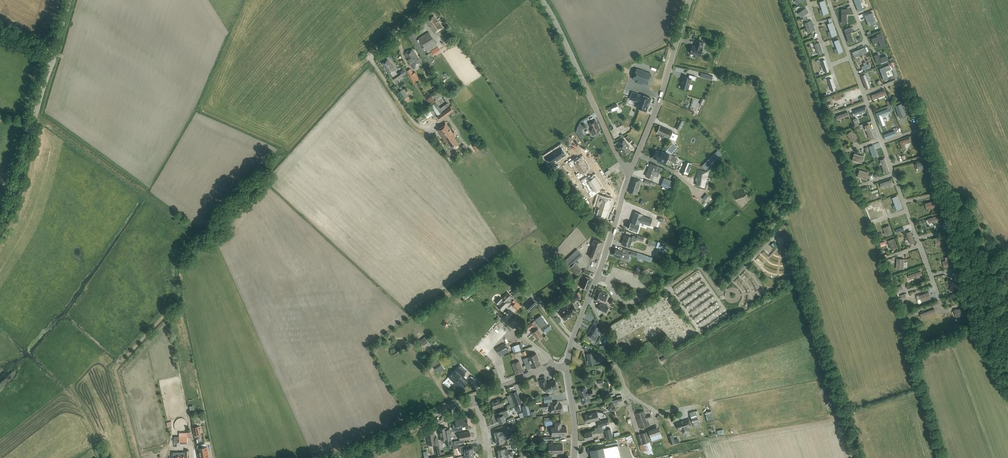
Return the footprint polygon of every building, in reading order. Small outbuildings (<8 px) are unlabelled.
[(819,2),(821,9),(823,14),(828,12),(824,0),(819,2)] [(858,10),(863,8),(860,2),(860,0),(854,0),(858,10)] [(800,17),(801,18),(809,12),(806,7),(798,13),(797,13),(800,17)] [(872,12),(865,15),(866,19),(869,18),(872,24),(877,22),(872,12)] [(426,21),(435,33),(443,28),(434,16),(426,21)] [(807,33),(815,30),(812,20),(804,23),(807,33)] [(832,21),(826,23),(829,31),(827,32),(829,37),(837,34),(832,21)] [(851,27),(843,30),(846,38),(851,37),(849,32),(852,30),(851,27)] [(426,51),(427,52),(428,53),(427,54),(428,56),(433,53),(434,54),(440,50),(439,47),(437,44),(429,32),(418,38),(426,51)] [(885,45),(881,33),(876,35),(877,37),(871,39),(873,44),(879,42),(881,47),(885,45)] [(837,48),(834,49),(836,54),(843,51),(838,39),(834,41),(837,48)] [(689,52),(700,55),(702,48),(701,48),(703,42),(696,40),(695,44),(695,46),(692,45),(689,52)] [(818,55),(823,53),(819,42),(814,44),(818,55)] [(864,47),(852,52),(854,57),(866,52),(864,47)] [(404,54),(414,69),(422,64),(412,49),(404,54)] [(888,60),(886,55),(880,58),(878,54),(873,56),(877,64),(888,60)] [(394,69),(387,59),(382,63),(389,73),(394,69)] [(821,61),(825,72),(829,71),(825,59),(821,61)] [(889,64),(879,68),(884,80),(888,78),(885,71),(890,69),(889,64)] [(407,71),(409,75),(414,83),(420,79),(415,72),(413,73),(410,68),(407,71)] [(636,68),(632,79),(647,84),(651,73),(636,68)] [(395,80),(403,75),(400,71),(393,76),(395,80)] [(866,89),(870,87),(865,74),(860,75),(866,89)] [(688,78),(683,76),(681,83),(682,83),(681,87),(688,89),(691,79),(695,80),(696,77),(689,75),(688,78)] [(827,79),(831,91),(835,90),(831,78),(827,79)] [(906,95),(903,88),(897,90),(899,95),(898,96),(899,98),(906,95)] [(403,89),(398,92),(403,99),(408,96),(403,89)] [(885,94),(884,90),(871,95),(872,99),(885,94)] [(832,96),(834,103),(835,102),(834,98),(844,96),(842,91),(835,93),(835,95),(832,96)] [(632,92),(630,99),(638,102),(636,107),(646,111),(651,98),(641,94),(640,95),(632,92)] [(432,96),(426,99),(431,106),(437,115),(443,111),(432,97),(432,96)] [(899,118),(906,115),(901,103),(894,106),(899,118)] [(437,115),(437,116),(440,120),(453,110),(450,106),(443,111),(437,115)] [(865,106),(853,110),(855,115),(866,110),(865,106)] [(890,112),(888,108),(875,112),(880,126),(884,124),(881,115),(890,112)] [(429,109),(424,113),(427,118),(433,114),(429,109)] [(680,118),(675,128),(679,130),(684,121),(683,120),(680,118)] [(588,122),(589,125),(592,129),(590,130),(592,134),(600,130),(594,119),(588,122)] [(445,123),(436,129),(446,142),(447,141),(452,148),(458,144),(453,137),(455,136),(445,123)] [(869,139),(874,137),(869,124),(864,125),(869,139)] [(664,136),(669,138),(673,131),(660,125),(657,133),(660,134),(659,136),(663,138),(664,136)] [(846,134),(852,142),(857,138),(851,130),(846,134)] [(896,135),(894,130),(883,134),(885,139),(896,135)] [(904,144),(910,142),(909,138),(899,141),(902,150),(905,148),(904,144)] [(621,150),(624,155),(630,151),(628,147),(629,146),(628,144),(624,139),(620,143),(621,145),(619,147),(621,150)] [(674,145),(670,141),(663,149),(667,152),(668,152),(670,153),(671,154),(676,149),(673,146),(674,145)] [(722,153),(718,149),(701,165),(705,169),(722,153)] [(663,162),(665,158),(670,160),(672,155),(661,150),(660,152),(656,150),(653,157),(663,162)] [(853,153),(851,160),(861,163),(863,156),(853,153)] [(879,160),(884,173),(889,172),(884,158),(879,160)] [(685,161),(681,171),(683,172),(688,174),(690,167),(692,163),(689,162),(685,161)] [(927,167),(926,161),(916,163),(918,170),(927,167)] [(568,171),(574,166),(571,162),(565,167),(568,171)] [(658,166),(650,163),(645,175),(653,178),(654,175),(658,177),(659,173),(656,171),(658,166)] [(587,167),(580,172),(584,176),(591,172),(587,167)] [(704,187),(708,172),(698,169),(695,180),(697,181),(696,185),(704,187)] [(857,177),(867,180),(869,172),(859,170),(857,177)] [(591,172),(584,176),(587,181),(594,177),(591,172)] [(628,192),(636,194),(641,180),(633,177),(631,182),(632,182),(631,184),(631,183),(628,192)] [(675,182),(664,177),(661,185),(667,188),(668,185),(673,187),(675,182)] [(597,181),(589,186),(593,192),(601,187),(597,181)] [(601,187),(593,192),(597,197),(604,193),(601,187)] [(704,196),(709,200),(712,194),(708,191),(704,196)] [(897,195),(892,197),(895,204),(897,209),(902,207),(897,195)] [(925,203),(927,210),(938,206),(937,200),(925,203)] [(601,201),(599,208),(606,210),(608,203),(601,201)] [(872,205),(874,211),(883,208),(881,201),(872,205)] [(599,208),(597,214),(604,216),(606,210),(599,208)] [(642,214),(635,212),(631,222),(636,224),(637,220),(640,221),(640,222),(650,225),(652,219),(642,216),(642,214)] [(928,218),(929,223),(944,218),(943,214),(928,218)] [(636,224),(631,222),(630,222),(628,228),(637,231),(639,225),(640,222),(640,221),(637,220),(636,224)] [(886,236),(893,234),(889,225),(883,227),(886,236)] [(910,244),(915,243),(911,231),(906,232),(910,244)] [(632,237),(624,234),(621,243),(630,246),(632,240),(635,241),(635,238),(642,240),(643,237),(637,235),(637,236),(633,235),(632,237)] [(948,242),(946,236),(935,239),(936,245),(948,242)] [(887,241),(891,249),(897,247),(894,238),(887,241)] [(600,248),(603,242),(593,239),(591,245),(593,245),(589,256),(596,259),(599,248),(600,248)] [(647,245),(654,247),(656,241),(649,239),(647,245)] [(566,264),(577,255),(579,258),(582,255),(577,249),(564,261),(566,264)] [(613,255),(621,258),(622,254),(626,255),(626,254),(629,255),(636,257),(637,253),(631,250),(630,253),(627,252),(623,251),(622,251),(616,249),(613,255)] [(577,255),(566,264),(569,267),(579,258),(577,255)] [(942,261),(944,268),(955,265),(953,258),(942,261)] [(582,270),(578,267),(575,263),(569,267),(576,275),(582,270)] [(922,275),(921,271),(908,275),(909,279),(922,275)] [(584,276),(580,286),(587,289),(591,279),(584,276)] [(951,285),(948,290),(952,292),(957,283),(948,278),(946,282),(951,285)] [(466,288),(459,292),(463,299),(465,297),(465,298),(469,296),(469,297),(471,296),(466,288)] [(603,290),(597,288),(593,299),(599,301),(599,299),(605,301),(608,294),(602,292),(603,290)] [(516,289),(516,290),(511,294),(514,297),(519,293),(516,289)] [(498,304),(497,306),(502,311),(511,302),(509,300),(512,297),(507,292),(501,298),(500,297),(495,302),(498,304)] [(919,295),(921,302),(931,299),(929,292),(919,295)] [(527,302),(524,305),(531,311),(538,304),(531,298),(529,301),(527,302)] [(564,320),(570,316),(565,309),(567,308),(566,306),(572,302),(569,299),(564,302),(566,305),(561,309),(562,312),(560,313),(564,320)] [(574,306),(572,302),(566,306),(567,308),(565,309),(570,316),(575,313),(572,308),(574,306)] [(608,307),(600,303),(598,309),(606,312),(608,307)] [(550,310),(551,311),(550,312),(554,317),(557,315),(554,311),(559,308),(557,305),(550,310)] [(966,313),(964,306),(953,310),(956,317),(966,313)] [(920,314),(921,318),(936,313),(934,309),(920,314)] [(541,315),(535,320),(541,328),(547,323),(541,315)] [(542,335),(538,328),(535,325),(537,324),(535,320),(524,327),(526,331),(533,326),(535,330),(532,332),(537,338),(542,335)] [(598,332),(600,328),(593,324),(587,333),(589,334),(588,337),(593,340),(594,340),(595,340),(596,339),(597,338),(598,332)] [(428,342),(425,338),(424,336),(419,341),(422,345),(425,343),(426,343),(428,342)] [(496,348),(500,354),(507,350),(504,344),(496,348)] [(588,365),(589,364),(598,363),(597,354),(594,355),(593,352),(587,353),(588,361),(587,361),(587,362),(587,364),(588,365)] [(541,364),(536,353),(523,358),(527,369),(541,364)] [(438,359),(431,363),(436,371),(442,367),(438,359)] [(519,360),(512,363),(516,374),(523,371),(519,360)] [(461,366),(450,378),(462,389),(468,381),(462,376),(467,371),(461,366)] [(545,379),(539,381),(541,386),(542,388),(544,387),(545,390),(546,390),(549,393),(552,391),(551,390),(555,389),(555,390),(559,389),(557,383),(556,383),(555,380),(549,381),(549,382),(547,383),(545,379)] [(590,402),(588,396),(594,395),(592,389),(587,391),(585,387),(578,390),(583,404),(590,402)] [(517,391),(511,393),(516,405),(521,403),(517,391)] [(617,397),(616,397),(604,400),(605,404),(617,401),(623,400),(621,392),(618,393),(619,395),(617,396),(617,397)] [(500,398),(491,402),(494,409),(500,406),(500,408),(504,406),(500,398)] [(547,403),(541,403),(542,407),(549,407),(550,412),(551,412),(562,411),(561,404),(558,404),(557,401),(550,402),(547,402),(547,403)] [(528,405),(521,406),(524,416),(530,415),(528,405)] [(497,417),(499,423),(506,421),(505,418),(509,416),(507,409),(499,412),(500,416),(497,417)] [(635,413),(640,428),(649,425),(647,419),(651,417),(650,414),(646,416),(644,410),(635,413)] [(695,411),(689,413),(694,427),(700,425),(695,411)] [(597,412),(585,415),(587,422),(593,420),(593,421),(599,420),(597,412)] [(467,417),(455,419),(456,423),(452,424),(454,431),(462,429),(461,426),(468,425),(467,417)] [(602,425),(603,425),(606,436),(607,439),(613,438),(610,428),(608,429),(607,424),(609,423),(608,419),(601,421),(602,425)] [(691,426),(689,419),(676,423),(679,430),(691,426)] [(555,427),(551,427),(551,436),(566,435),(566,426),(561,427),(561,422),(555,422),(555,427)] [(598,433),(600,433),(604,431),(602,426),(595,428),(595,430),(584,433),(586,439),(593,437),(592,434),(597,432),(598,433)] [(648,430),(650,435),(652,441),(662,437),(659,426),(648,430)] [(446,427),(439,428),(441,442),(445,441),(446,445),(450,444),(450,446),(452,446),(450,433),(447,434),(446,427)] [(494,432),(495,438),(508,436),(507,430),(502,431),(494,432)] [(460,440),(454,441),(455,444),(463,442),(462,440),(471,438),(469,431),(459,433),(460,440)] [(183,436),(179,436),(179,444),(187,443),(187,437),(191,436),(191,432),(183,432),(183,436)] [(434,443),(436,455),(441,454),(438,437),(435,437),(434,432),(427,434),(429,444),(434,443)] [(648,452),(648,449),(652,448),(646,432),(640,434),(640,433),(637,435),(639,445),(641,451),(643,451),(646,453),(648,452)] [(670,444),(674,443),(680,441),(679,438),(674,440),(672,434),(668,435),(670,444)] [(503,443),(503,440),(511,438),(510,435),(509,435),(508,436),(495,438),(496,444),(503,443)] [(200,457),(208,457),(209,457),(207,446),(202,447),(202,444),(197,444),(198,448),(199,448),(200,457)] [(563,444),(549,445),(549,453),(563,453),(563,444)] [(618,444),(610,446),(590,450),(591,455),(592,457),(621,457),(618,444)] [(465,452),(466,455),(474,454),(472,447),(466,449),(466,445),(459,446),(460,453),(465,452)] [(189,454),(189,450),(185,450),(185,452),(173,452),(173,457),(189,457),(189,454)]
